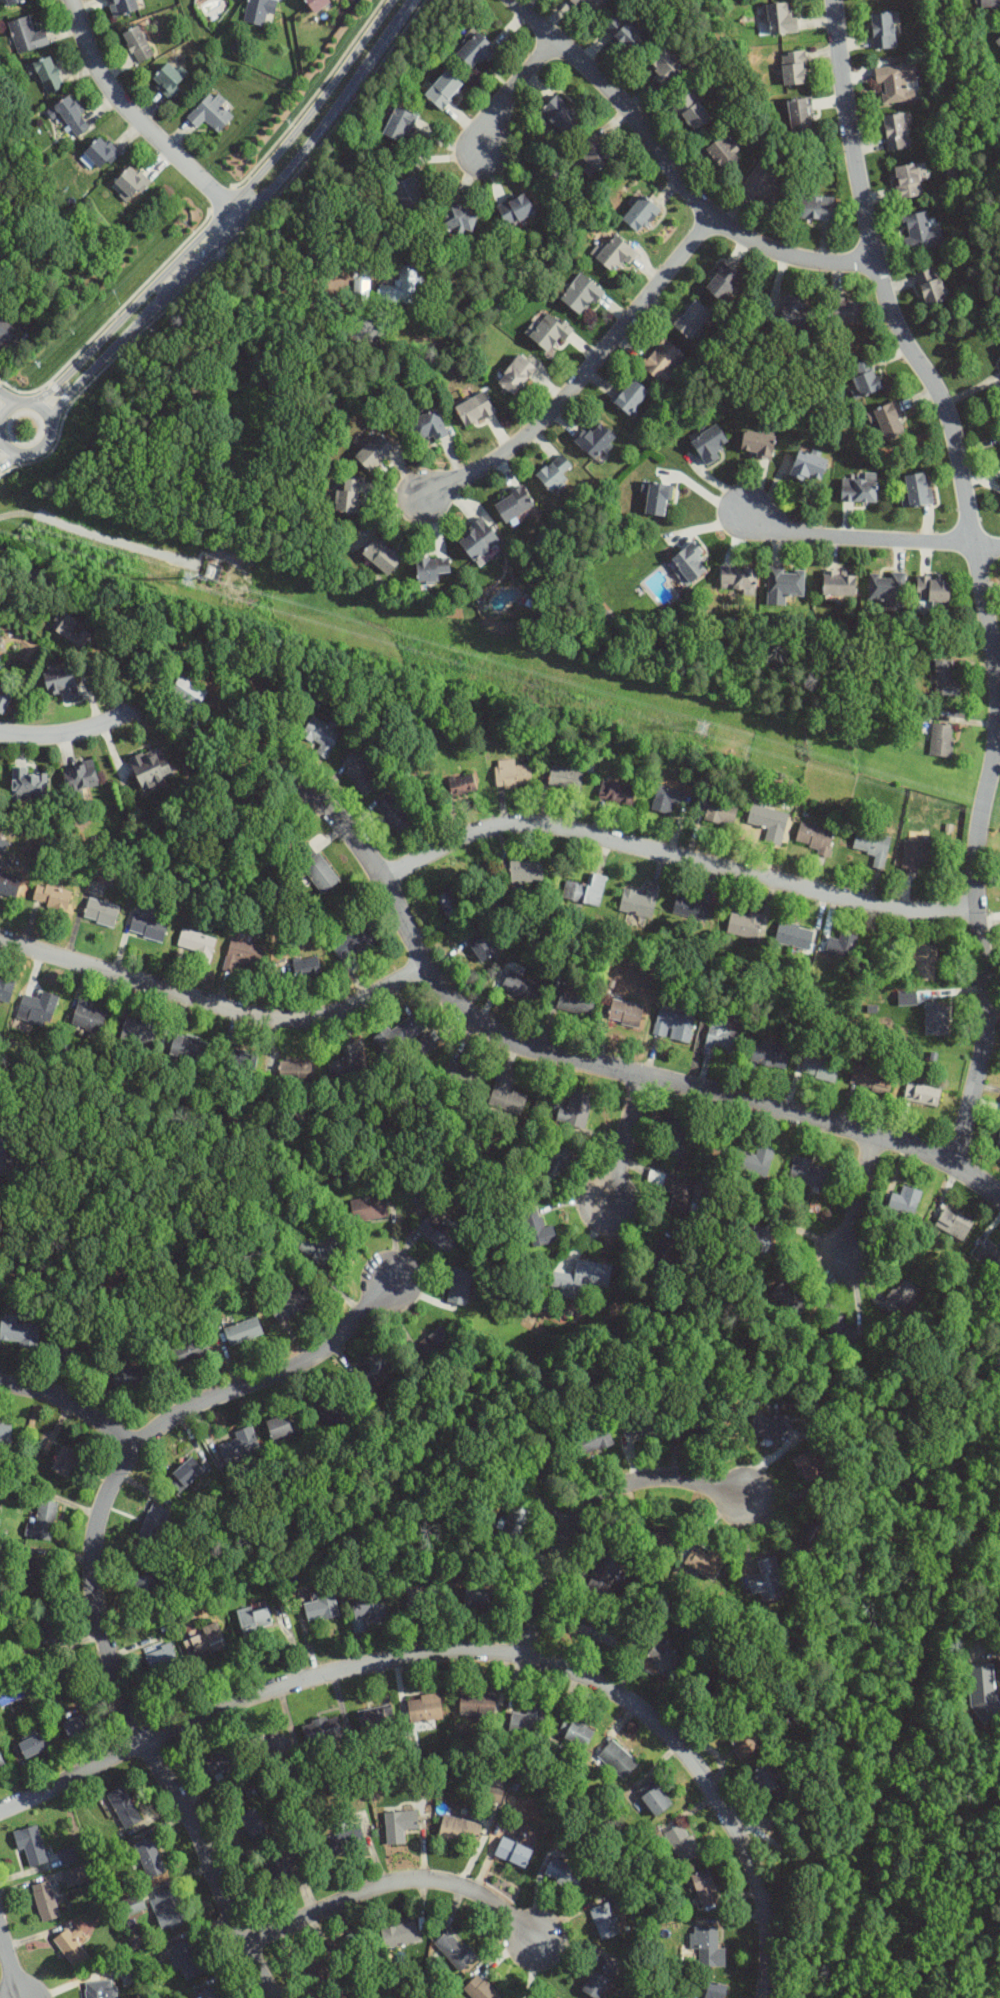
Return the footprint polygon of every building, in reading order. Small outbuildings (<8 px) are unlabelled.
[(114,18),(139,9),(135,0),(108,0),(114,18)] [(265,26),(267,14),(274,15),(276,0),(248,0),(244,22),(265,26)] [(330,2),(328,0),(305,0),(316,14),(330,2)] [(576,6),(580,2),(595,16),(610,0),(569,0),(576,6)] [(981,10),(999,9),(999,0),(981,0),(981,10)] [(798,32),(797,15),(789,16),(788,2),(766,4),(769,35),(798,32)] [(645,37),(620,12),(604,28),(629,53),(645,37)] [(896,13),(871,14),(873,50),(897,49),(896,13)] [(18,54),(49,45),(45,30),(35,33),(30,16),(9,22),(18,54)] [(154,56),(139,25),(122,33),(137,64),(154,56)] [(456,53),(471,69),(483,58),(487,63),(498,53),(479,32),(456,53)] [(684,70),(665,46),(649,59),(658,71),(652,76),(662,88),(684,70)] [(780,55),(786,87),(808,82),(802,50),(780,55)] [(33,62),(46,94),(64,87),(52,55),(33,62)] [(169,97),(186,79),(168,62),(151,80),(169,97)] [(908,84),(916,83),(914,64),(875,68),(877,84),(882,84),(884,103),(909,101),(908,84)] [(440,110),(464,86),(447,70),(423,94),(440,110)] [(187,117),(197,128),(206,119),(219,132),(234,117),(222,105),(225,103),(214,91),(187,117)] [(674,103),(690,132),(710,121),(694,92),(674,103)] [(564,134),(580,119),(556,95),(540,110),(564,134)] [(91,125),(66,97),(53,108),(78,136),(91,125)] [(787,100),(791,132),(812,130),(809,98),(787,100)] [(416,117),(397,106),(382,134),(401,144),(416,117)] [(889,151),(911,147),(905,113),(882,117),(889,151)] [(612,158),(591,133),(579,143),(586,152),(582,157),(595,173),(612,158)] [(704,152),(723,172),(743,153),(724,133),(704,152)] [(120,153),(101,135),(83,153),(102,171),(120,153)] [(740,194),(771,211),(785,186),(771,179),(776,169),(758,160),(740,194)] [(916,163),(894,167),(900,199),(922,195),(916,163)] [(128,202),(150,184),(134,164),(112,182),(128,202)] [(392,186),(406,215),(429,203),(415,174),(392,186)] [(535,213),(524,194),(506,203),(510,211),(501,216),(507,227),(535,213)] [(660,210),(643,195),(621,218),(638,233),(660,210)] [(833,219),(833,197),(798,197),(798,219),(833,219)] [(469,237),(479,214),(452,202),(442,225),(469,237)] [(911,250),(944,244),(941,226),(930,228),(927,212),(905,216),(911,250)] [(595,256),(613,275),(636,253),(617,234),(595,256)] [(743,280),(726,263),(703,285),(721,302),(743,280)] [(379,300),(416,305),(420,267),(399,264),(397,285),(381,283),(379,300)] [(915,273),(926,307),(947,300),(936,266),(915,273)] [(580,317),(603,292),(582,273),(559,297),(580,317)] [(802,308),(803,300),(783,298),(780,328),(811,331),(813,309),(802,308)] [(712,315),(695,300),(672,325),(689,340),(712,315)] [(860,324),(860,300),(828,300),(828,324),(860,324)] [(558,339),(563,343),(573,331),(548,310),(527,336),(547,352),(558,339)] [(0,314),(0,348),(3,350),(19,328),(0,314)] [(686,353),(660,338),(642,370),(667,384),(686,353)] [(536,368),(519,355),(497,383),(514,396),(536,368)] [(850,379),(855,399),(881,391),(871,359),(854,364),(857,377),(850,379)] [(649,394),(634,380),(613,402),(629,417),(649,394)] [(468,429),(494,410),(481,392),(455,410),(468,429)] [(886,441),(905,433),(893,403),(867,414),(872,424),(878,421),(886,441)] [(408,420),(416,444),(445,435),(437,411),(408,420)] [(615,438),(600,423),(591,432),(587,427),(574,441),(593,460),(615,438)] [(690,441),(706,466),(720,457),(716,450),(728,443),(717,425),(690,441)] [(771,459),(775,437),(744,430),(740,452),(771,459)] [(354,457),(370,473),(394,449),(378,433),(354,457)] [(819,484),(828,461),(799,450),(790,473),(819,484)] [(568,480),(563,474),(572,467),(561,454),(535,476),(551,494),(568,480)] [(930,505),(928,474),(906,475),(908,506),(930,505)] [(359,513),(359,480),(343,480),(343,490),(333,490),(333,513),(359,513)] [(877,502),(877,480),(842,480),(842,502),(877,502)] [(645,515),(668,517),(671,485),(648,483),(645,515)] [(534,506),(522,487),(493,505),(505,523),(534,506)] [(500,541),(483,519),(456,541),(474,563),(500,541)] [(402,559),(376,537),(362,553),(387,576),(402,559)] [(707,571),(699,560),(704,556),(694,542),(671,558),(678,569),(675,571),(686,586),(707,571)] [(439,582),(439,574),(450,574),(450,558),(417,558),(417,582),(439,582)] [(804,603),(805,572),(784,571),(784,567),(769,566),(767,602),(804,603)] [(756,567),(720,567),(720,591),(756,591),(756,567)] [(823,596),(855,596),(855,573),(823,573),(823,596)] [(904,611),(906,574),(870,573),(869,600),(887,601),(886,610),(904,611)] [(950,578),(917,578),(917,603),(950,603),(950,578)] [(63,607),(51,625),(81,646),(92,632),(83,626),(79,632),(72,627),(79,618),(63,607)] [(936,695),(961,695),(961,679),(953,679),(953,660),(936,660),(936,695)] [(78,699),(70,667),(41,675),(47,697),(62,693),(64,703),(78,699)] [(179,708),(189,717),(208,694),(183,674),(169,691),(183,703),(179,708)] [(2,715),(13,695),(0,688),(0,714),(2,715)] [(302,737),(321,745),(317,754),(329,760),(341,731),(310,718),(302,737)] [(953,757),(953,724),(931,724),(931,757),(953,757)] [(173,776),(158,746),(128,761),(142,791),(173,776)] [(343,775),(365,797),(384,778),(356,751),(345,762),(350,768),(343,775)] [(84,799),(82,790),(98,786),(93,761),(62,768),(69,802),(84,799)] [(531,765),(495,767),(497,788),(533,786),(531,765)] [(584,772),(552,765),(548,786),(579,793),(584,772)] [(47,801),(47,774),(28,774),(28,768),(11,768),(11,801),(47,801)] [(454,799),(477,791),(470,772),(447,780),(454,799)] [(633,806),(637,788),(602,781),(599,799),(633,806)] [(651,810),(671,816),(674,806),(682,808),(686,792),(659,784),(651,810)] [(376,809),(400,834),(415,819),(391,794),(376,809)] [(733,827),(738,805),(704,797),(699,818),(733,827)] [(788,814),(752,805),(748,823),(768,828),(765,842),(781,846),(788,814)] [(829,853),(834,831),(801,823),(795,844),(829,853)] [(892,836),(858,829),(853,849),(876,854),(873,867),(884,869),(892,836)] [(339,882),(310,840),(293,852),(322,894),(339,882)] [(920,861),(938,862),(939,843),(904,840),(902,871),(919,872),(920,861)] [(543,860),(511,860),(511,883),(543,883),(543,860)] [(14,900),(22,878),(0,871),(0,895),(14,900)] [(607,876),(593,873),(590,885),(567,880),(563,899),(601,907),(607,876)] [(71,893),(38,882),(32,902),(65,912),(71,893)] [(436,897),(450,920),(467,910),(453,887),(436,897)] [(654,917),(659,889),(647,887),(646,893),(624,889),(620,910),(654,917)] [(707,920),(711,904),(676,896),(673,913),(707,920)] [(113,928),(120,907),(90,897),(83,919),(113,928)] [(757,940),(764,915),(749,911),(748,916),(732,912),(727,932),(757,940)] [(163,941),(168,920),(134,912),(129,933),(163,941)] [(814,928),(780,921),(775,943),(810,949),(814,928)] [(340,962),(377,942),(367,924),(330,944),(340,962)] [(217,939),(183,927),(178,944),(196,950),(193,960),(208,965),(217,939)] [(839,939),(829,937),(825,953),(852,959),(858,935),(841,931),(839,939)] [(480,963),(497,951),(484,933),(468,945),(480,963)] [(223,969),(236,972),(239,961),(259,967),(264,946),(232,937),(223,969)] [(914,979),(936,979),(936,944),(914,944),(914,979)] [(298,982),(322,973),(316,958),(292,967),(298,982)] [(532,1004),(542,985),(510,969),(501,988),(532,1004)] [(596,994),(578,990),(579,980),(564,977),(557,1009),(591,1016),(596,994)] [(14,984),(0,979),(0,1002),(7,1004),(14,984)] [(40,1000),(23,994),(15,1017),(47,1029),(58,997),(43,992),(40,1000)] [(609,1021),(640,1027),(644,1004),(612,999),(609,1021)] [(101,1033),(108,1009),(78,1000),(71,1024),(101,1033)] [(926,1001),(926,1034),(947,1034),(947,1001),(926,1001)] [(690,1042),(695,1016),(659,1009),(654,1036),(690,1042)] [(426,1030),(415,1012),(375,1038),(387,1055),(426,1030)] [(738,1054),(742,1032),(728,1029),(730,1020),(711,1016),(704,1054),(715,1056),(716,1049),(738,1054)] [(157,1025),(126,1018),(121,1039),(152,1046),(157,1025)] [(204,1062),(209,1040),(174,1033),(170,1055),(204,1062)] [(334,1081),(368,1071),(359,1041),(344,1045),(348,1057),(328,1063),(334,1081)] [(751,1061),(786,1069),(791,1049),(756,1041),(751,1061)] [(255,1071),(258,1054),(233,1049),(229,1066),(255,1071)] [(834,1083),(841,1063),(807,1052),(801,1072),(834,1083)] [(311,1061),(280,1061),(280,1082),(311,1082),(311,1061)] [(850,1083),(889,1093),(894,1073),(855,1063),(850,1083)] [(527,1095),(511,1091),(514,1078),(497,1073),(489,1105),(523,1113),(527,1095)] [(941,1088),(908,1082),(904,1100),(938,1106),(941,1088)] [(560,1107),(557,1122),(586,1128),(593,1093),(572,1088),(568,1109),(560,1107)] [(690,1117),(670,1113),(662,1152),(682,1156),(690,1117)] [(537,1172),(556,1184),(575,1154),(555,1142),(537,1172)] [(767,1176),(775,1147),(759,1143),(756,1155),(736,1150),(732,1167),(767,1176)] [(827,1186),(831,1165),(793,1158),(789,1179),(827,1186)] [(698,1181),(650,1169),(647,1184),(675,1191),(670,1211),(689,1216),(698,1181)] [(888,1207),(914,1215),(922,1190),(904,1185),(901,1195),(893,1193),(888,1207)] [(354,1223),(389,1217),(385,1194),(350,1201),(354,1223)] [(963,1242),(974,1222),(946,1206),(935,1226),(963,1242)] [(523,1212),(535,1247),(557,1240),(552,1225),(544,1228),(537,1207),(523,1212)] [(432,1211),(418,1225),(445,1253),(459,1238),(432,1211)] [(326,1265),(343,1233),(327,1224),(318,1242),(306,1235),(298,1250),(326,1265)] [(771,1258),(771,1226),(753,1226),(753,1258),(771,1258)] [(679,1253),(664,1238),(647,1255),(662,1269),(679,1253)] [(999,1264),(999,1250),(988,1238),(975,1251),(994,1270),(999,1264)] [(581,1301),(583,1284),(608,1287),(612,1264),(577,1259),(575,1274),(553,1271),(551,1286),(561,1287),(559,1298),(581,1301)] [(466,1306),(473,1271),(453,1266),(445,1301),(466,1306)] [(922,1292),(907,1277),(883,1301),(897,1316),(922,1292)] [(808,1308),(786,1280),(770,1292),(792,1320),(808,1308)] [(281,1325),(316,1300),(304,1283),(268,1307),(281,1325)] [(39,1325),(17,1323),(18,1315),(2,1314),(0,1344),(37,1347),(39,1325)] [(263,1334),(257,1316),(223,1328),(230,1346),(263,1334)] [(453,1344),(443,1327),(415,1344),(425,1361),(453,1344)] [(182,1338),(186,1346),(171,1353),(178,1367),(210,1352),(200,1330),(182,1338)] [(371,1385),(395,1361),(380,1346),(356,1370),(371,1385)] [(113,1367),(113,1386),(152,1386),(152,1367),(113,1367)] [(313,1402),(329,1428),(359,1410),(349,1394),(343,1398),(337,1388),(313,1402)] [(623,1416),(626,1437),(664,1432),(661,1410),(623,1416)] [(754,1413),(750,1431),(783,1439),(787,1423),(789,1424),(792,1414),(779,1412),(778,1418),(754,1413)] [(265,1421),(273,1440),(295,1432),(287,1413),(265,1421)] [(11,1445),(11,1424),(0,1424),(0,1445),(11,1445)] [(614,1444),(605,1424),(572,1439),(580,1458),(614,1444)] [(234,1432),(236,1439),(218,1445),(225,1463),(261,1451),(252,1426),(234,1432)] [(50,1470),(67,1478),(79,1452),(62,1444),(50,1470)] [(791,1456),(795,1467),(801,1465),(806,1480),(828,1470),(817,1445),(791,1456)] [(180,1493),(203,1470),(190,1457),(167,1480),(180,1493)] [(25,1536),(51,1540),(58,1503),(40,1500),(35,1525),(27,1523),(25,1536)] [(534,1509),(516,1500),(500,1535),(517,1543),(534,1509)] [(157,1548),(168,1509),(150,1504),(139,1542),(157,1548)] [(804,1516),(802,1522),(809,1525),(804,1538),(824,1548),(837,1522),(816,1512),(812,1520),(804,1516)] [(671,1548),(667,1531),(648,1536),(653,1552),(671,1548)] [(706,1576),(716,1559),(695,1547),(685,1564),(706,1576)] [(625,1558),(608,1548),(586,1589),(603,1598),(625,1558)] [(761,1593),(763,1601),(785,1596),(776,1556),(758,1560),(761,1574),(747,1577),(751,1595),(761,1593)] [(47,1557),(29,1557),(29,1577),(25,1577),(25,1592),(47,1592),(47,1557)] [(157,1597),(155,1575),(135,1576),(137,1599),(157,1597)] [(406,1583),(409,1619),(442,1617),(440,1581),(406,1583)] [(489,1611),(495,1592),(468,1585),(463,1604),(489,1611)] [(340,1615),(336,1596),(304,1603),(307,1621),(340,1615)] [(353,1603),(357,1621),(387,1615),(384,1597),(353,1603)] [(236,1612),(245,1637),(275,1627),(267,1607),(252,1612),(250,1607),(236,1612)] [(55,1608),(37,1612),(45,1649),(63,1645),(55,1608)] [(615,1646),(620,1627),(583,1616),(577,1635),(615,1646)] [(194,1661),(228,1648),(218,1624),(184,1638),(194,1661)] [(675,1677),(686,1661),(657,1641),(646,1658),(675,1677)] [(145,1656),(155,1674),(179,1662),(170,1644),(145,1656)] [(969,1668),(974,1720),(999,1718),(994,1665),(969,1668)] [(461,1715),(496,1715),(496,1692),(461,1692),(461,1715)] [(443,1719),(440,1695),(408,1698),(410,1722),(443,1719)] [(547,1705),(530,1702),(527,1715),(512,1711),(508,1729),(541,1736),(547,1705)] [(359,1711),(362,1730),(395,1724),(392,1705),(359,1711)] [(95,1726),(87,1710),(61,1724),(69,1740),(95,1726)] [(342,1737),(338,1716),(302,1724),(307,1746),(342,1737)] [(562,1737),(586,1748),(594,1731),(571,1719),(562,1737)] [(728,1738),(739,1760),(757,1750),(745,1729),(728,1738)] [(51,1746),(43,1730),(17,1743),(25,1759),(51,1746)] [(290,1740),(273,1731),(261,1756),(277,1764),(290,1740)] [(598,1755),(623,1780),(639,1764),(613,1740),(598,1755)] [(205,1783),(240,1769),(231,1748),(197,1763),(205,1783)] [(763,1795),(779,1786),(766,1765),(751,1774),(763,1795)] [(668,1808),(657,1781),(640,1789),(651,1815),(668,1808)] [(503,1786),(490,1784),(487,1800),(501,1802),(503,1786)] [(142,1820),(123,1786),(107,1795),(126,1829),(142,1820)] [(267,1834),(255,1809),(239,1816),(251,1842),(267,1834)] [(364,1837),(362,1831),(371,1829),(365,1809),(348,1813),(356,1840),(364,1837)] [(405,1843),(404,1829),(419,1828),(417,1810),(385,1812),(387,1844),(405,1843)] [(438,1838),(476,1846),(482,1823),(443,1815),(438,1838)] [(682,1862),(700,1851),(683,1822),(665,1833),(682,1862)] [(47,1862),(36,1825),(13,1832),(18,1850),(25,1848),(30,1867),(47,1862)] [(333,1857),(367,1847),(360,1826),(327,1836),(333,1857)] [(134,1844),(149,1879),(166,1872),(151,1836),(134,1844)] [(533,1848),(502,1836),(494,1856),(525,1868),(533,1848)] [(63,1867),(82,1861),(77,1846),(59,1852),(63,1867)] [(574,1892),(585,1873),(554,1855),(543,1874),(574,1892)] [(89,1880),(84,1864),(63,1872),(69,1888),(89,1880)] [(691,1875),(701,1908),(719,1902),(709,1869),(691,1875)] [(43,1922),(60,1917),(48,1880),(31,1885),(43,1922)] [(187,1921),(175,1886),(150,1895),(162,1930),(187,1921)] [(143,1909),(139,1898),(120,1905),(124,1916),(143,1909)] [(589,1909),(602,1940),(621,1932),(609,1901),(589,1909)] [(415,1921),(382,1928),(386,1949),(420,1942),(415,1921)] [(725,1966),(725,1948),(718,1948),(718,1927),(691,1927),(691,1949),(699,1949),(699,1966),(725,1966)] [(89,1956),(67,1928),(53,1939),(75,1968),(89,1956)] [(435,1942),(460,1971),(476,1958),(450,1929),(435,1942)] [(190,1937),(170,1945),(175,1956),(170,1958),(175,1971),(182,1968),(187,1980),(205,1972),(190,1937)] [(343,1974),(333,1953),(337,1951),(332,1940),(302,1954),(317,1987),(343,1974)] [(594,1997),(598,1997),(619,1966),(603,1956),(581,1990),(594,1997)] [(473,1997),(503,1997),(480,1973),(464,1988),(473,1997)] [(87,1997),(117,1997),(116,1980),(86,1982),(87,1997)] [(727,1985),(709,1981),(705,1997),(724,1997),(727,1985)] [(202,1997),(223,1997),(216,1984),(199,1992),(202,1997)]
